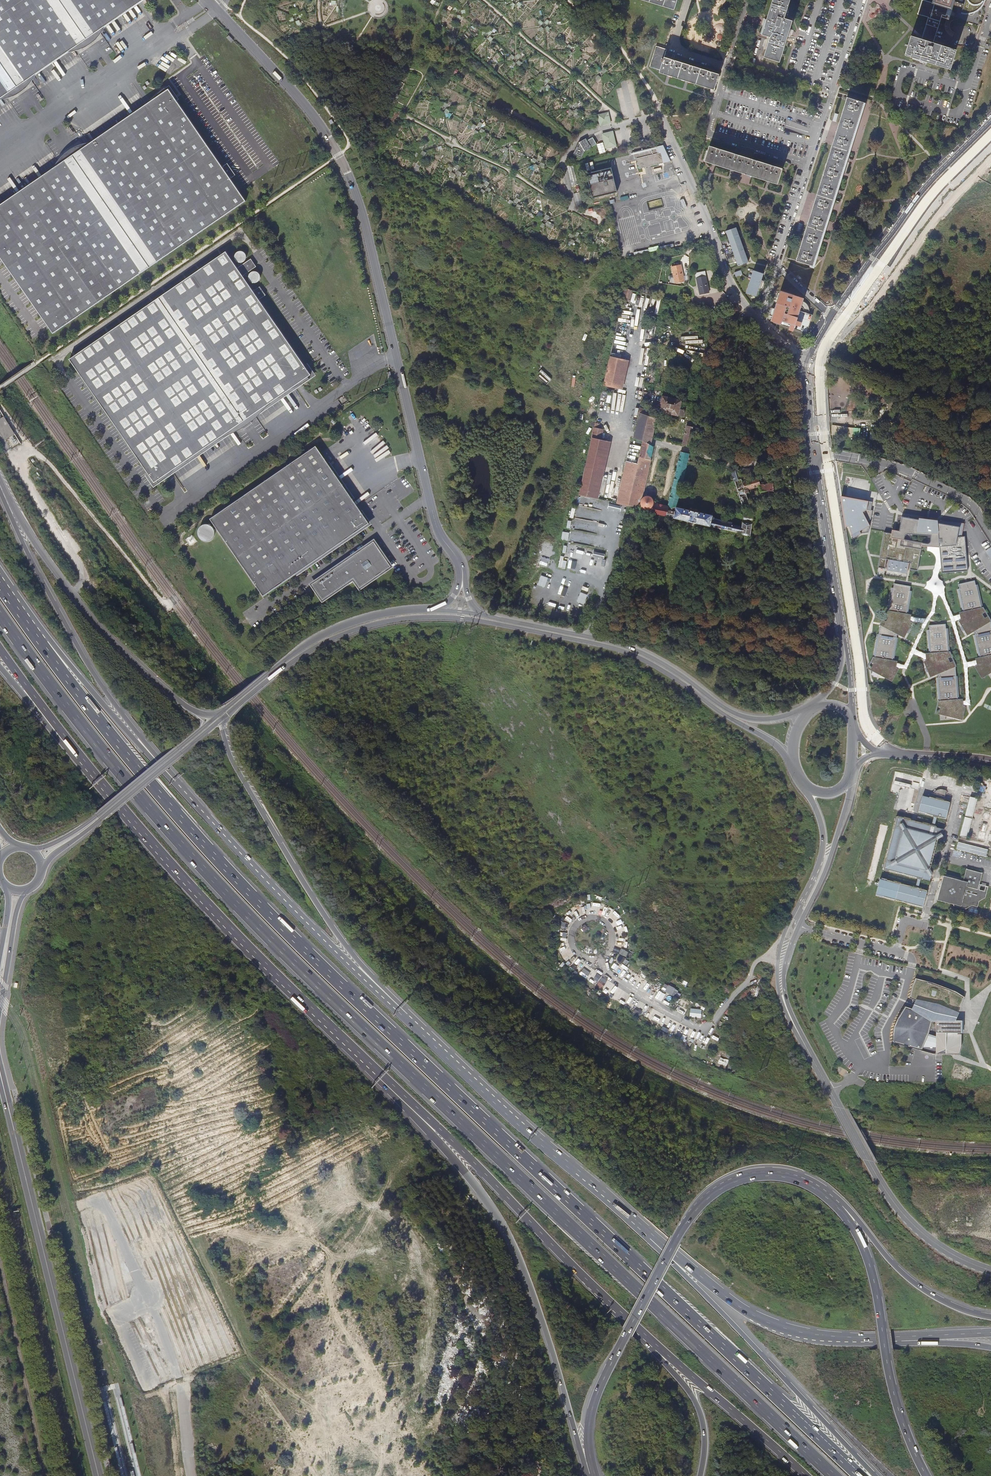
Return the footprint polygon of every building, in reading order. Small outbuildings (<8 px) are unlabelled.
[(10,91),(13,95),(15,95),(17,93),(19,92),(21,91),(23,89),(25,88),(27,86),(28,85),(25,81),(36,73),(68,51),(79,44),(82,48),(84,47),(86,46),(88,45),(90,43),(92,42),(94,40),(96,39),(97,37),(94,33),(105,26),(143,0),(0,0),(0,98),(10,91)] [(763,35),(771,37),(765,57),(780,62),(792,21),(784,18),(790,0),(773,0),(763,35)] [(941,17),(949,19),(952,9),(953,7),(963,10),(962,14),(965,14),(969,14),(972,14),(976,12),(979,10),(983,6),(985,3),(986,0),(967,0),(965,5),(954,2),(955,0),(932,0),(932,3),(924,0),(922,0),(918,14),(928,18),(921,39),(911,36),(905,55),(950,69),(956,50),(933,43),(941,17)] [(105,27),(105,26),(94,33),(97,37),(98,37),(99,35),(101,33),(102,31),(103,29),(105,27)] [(665,57),(667,50),(656,46),(650,67),(660,70),(665,57)] [(715,89),(719,75),(665,57),(660,70),(660,72),(715,89)] [(35,75),(36,73),(25,81),(28,85),(30,83),(31,81),(33,79),(34,77),(35,75)] [(53,333),(246,201),(231,178),(235,175),(227,163),(222,166),(169,88),(167,90),(165,87),(164,88),(162,89),(161,90),(160,91),(159,92),(158,93),(157,94),(156,96),(156,97),(91,142),(80,149),(77,145),(75,146),(73,147),(71,148),(69,149),(67,151),(65,152),(63,154),(62,155),(65,159),(54,167),(0,204),(0,255),(53,333)] [(813,266),(864,103),(849,98),(797,261),(813,266)] [(610,112),(599,115),(601,126),(612,123),(612,122),(611,122),(603,124),(601,116),(604,115),(610,114),(610,112)] [(610,114),(604,115),(604,118),(607,120),(610,119),(611,122),(612,122),(610,114)] [(601,116),(603,124),(611,122),(610,119),(607,120),(604,118),(604,115),(601,116)] [(614,133),(604,135),(606,148),(617,146),(614,133)] [(586,151),(598,144),(594,137),(588,141),(587,138),(580,143),(580,144),(579,144),(574,154),(582,157),(585,150),(586,151)] [(705,160),(734,169),(778,183),(782,169),(710,146),(705,160)] [(659,153),(658,147),(634,152),(635,159),(637,158),(638,162),(639,165),(640,168),(664,163),(662,152),(659,153)] [(54,165),(54,167),(65,159),(62,155),(62,156),(60,157),(58,159),(57,161),(56,163),(54,165)] [(593,198),(607,195),(618,192),(612,168),(601,170),(588,174),(593,198)] [(749,262),(735,227),(724,231),(738,266),(749,262)] [(70,359),(73,363),(155,482),(157,480),(159,482),(161,481),(163,480),(164,478),(166,477),(168,476),(167,474),(234,427),(237,431),(241,429),(243,427),(251,422),(253,420),(257,417),(254,414),(299,382),(300,384),(302,383),(304,382),(306,381),(308,380),(310,379),(308,376),(311,374),(260,299),(266,295),(260,286),(253,291),(243,276),(256,267),(251,259),(238,268),(226,251),(78,353),(70,359)] [(241,263),(242,262),(243,262),(245,261),(246,260),(246,259),(246,258),(246,257),(246,255),(245,253),(244,252),(243,251),(242,251),(240,251),(238,251),(238,252),(236,252),(236,253),(235,254),(235,256),(235,257),(235,259),(236,261),(237,262),(238,262),(239,262),(240,263),(241,263)] [(675,282),(684,280),(681,264),(672,266),(675,282)] [(747,292),(757,295),(764,272),(754,269),(753,271),(747,292)] [(260,277),(260,276),(260,275),(260,274),(259,273),(258,272),(257,272),(257,271),(255,271),(254,271),(253,271),(252,272),(251,272),(250,273),(249,274),(249,275),(249,276),(249,277),(249,278),(249,279),(250,280),(251,281),(252,282),(254,283),(255,283),(256,283),(257,282),(258,282),(259,281),(260,280),(260,279),(260,278),(260,277)] [(700,294),(709,292),(706,276),(697,278),(700,294)] [(630,301),(633,290),(625,289),(623,299),(630,301)] [(776,320),(809,330),(814,312),(801,308),(805,296),(782,289),(776,307),(773,307),(771,313),(777,314),(776,320)] [(604,385),(619,389),(626,359),(610,356),(604,385)] [(629,360),(626,359),(619,389),(623,390),(629,360)] [(692,414),(698,415),(700,404),(671,398),(662,396),(659,411),(684,417),(685,410),(680,409),(681,404),(693,407),(692,414)] [(652,416),(653,411),(640,407),(639,412),(639,413),(640,413),(635,431),(653,438),(657,418),(652,416)] [(15,433),(5,415),(0,418),(0,431),(5,439),(15,433)] [(592,437),(601,439),(603,430),(599,429),(601,418),(596,417),(592,437)] [(833,425),(831,433),(851,437),(853,429),(833,425)] [(682,445),(691,447),(694,434),(695,427),(687,426),(682,445)] [(651,445),(653,438),(635,431),(635,432),(633,438),(643,441),(651,445)] [(601,439),(592,437),(586,464),(579,495),(594,498),(607,441),(601,439)] [(611,441),(607,441),(594,498),(599,499),(611,441)] [(643,497),(654,446),(651,445),(643,441),(638,463),(628,506),(652,512),(654,503),(654,500),(653,499),(652,498),(651,496),(649,496),(647,496),(645,496),(643,497)] [(312,563),(369,524),(364,517),(363,518),(361,515),(362,514),(316,447),(210,519),(263,597),(307,566),(306,565),(311,562),(312,563)] [(677,470),(668,506),(666,515),(675,517),(678,507),(684,477),(688,461),(689,453),(681,451),(677,470)] [(628,506),(638,463),(627,461),(617,504),(628,506)] [(782,494),(782,489),(781,489),(781,490),(761,491),(755,491),(755,497),(761,496),(761,500),(766,499),(766,497),(782,495),(782,494)] [(870,525),(868,521),(871,519),(873,510),(866,509),(868,501),(842,495),(849,524),(852,525),(853,538),(861,533),(869,532),(870,525)] [(654,503),(652,512),(666,515),(668,506),(654,503)] [(713,515),(678,507),(675,517),(702,524),(710,526),(712,518),(713,515)] [(743,522),(742,525),(742,526),(741,533),(741,534),(750,536),(753,512),(745,511),(743,522)] [(965,536),(957,537),(959,526),(938,523),(938,524),(931,523),(931,521),(902,516),(900,524),(899,530),(895,530),(894,534),(884,532),(880,556),(880,557),(878,567),(885,569),(887,559),(888,559),(886,570),(907,573),(909,563),(910,563),(911,563),(910,569),(917,571),(918,568),(918,566),(920,556),(921,550),(922,546),(938,547),(939,547),(942,573),(968,571),(965,536)] [(732,523),(712,518),(710,526),(741,533),(742,526),(732,524),(732,523)] [(204,523),(197,536),(210,542),(216,529),(204,523)] [(312,584),(311,584),(321,599),(352,578),(359,587),(390,566),(373,542),(312,584)] [(547,587),(549,577),(541,575),(538,584),(547,587)] [(977,585),(976,585),(975,581),(958,585),(959,589),(957,589),(958,593),(959,593),(960,595),(959,595),(960,599),(961,599),(962,602),(960,603),(961,607),(963,607),(963,609),(962,609),(963,613),(961,613),(962,616),(963,620),(961,621),(961,620),(960,621),(962,626),(964,625),(970,634),(974,631),(974,632),(975,635),(974,635),(975,639),(976,639),(976,641),(975,641),(976,645),(977,645),(978,649),(977,649),(978,653),(979,653),(979,654),(978,654),(979,658),(977,658),(978,662),(979,666),(976,668),(978,671),(980,670),(984,677),(989,674),(990,672),(990,625),(990,621),(987,622),(985,619),(984,620),(983,619),(983,620),(980,615),(985,612),(982,608),(982,604),(980,605),(980,603),(981,603),(980,598),(979,599),(978,595),(980,595),(979,591),(977,591),(977,589),(978,589),(977,585)] [(885,615),(890,618),(887,623),(884,621),(884,624),(883,625),(880,625),(878,635),(877,634),(876,639),(878,639),(877,641),(876,640),(875,645),(877,645),(876,648),(875,648),(874,650),(874,652),(875,653),(875,654),(874,654),(873,658),(871,662),(872,662),(877,665),(873,671),(879,674),(889,679),(893,673),(894,674),(897,670),(895,669),(894,669),(895,664),(895,661),(893,661),(894,657),(893,657),(893,655),(894,655),(895,651),(894,651),(894,647),(896,648),(896,643),(895,643),(895,641),(897,642),(897,637),(896,637),(897,635),(897,633),(902,636),(907,627),(908,628),(911,623),(908,622),(909,617),(909,615),(908,614),(908,611),(907,611),(907,609),(908,609),(909,605),(908,605),(908,601),(910,602),(911,597),(909,597),(909,595),(911,596),(912,591),(910,591),(910,588),(911,586),(894,584),(893,587),(893,588),(891,588),(890,592),(892,592),(892,594),(890,593),(889,598),(891,598),(890,602),(889,601),(888,606),(890,606),(889,608),(888,607),(887,611),(885,615)] [(578,601),(585,603),(587,593),(580,592),(578,601)] [(947,716),(959,719),(960,714),(960,712),(964,713),(964,708),(961,707),(961,700),(959,700),(959,696),(957,696),(957,694),(958,694),(958,690),(957,690),(956,686),(958,686),(958,682),(956,682),(956,681),(958,680),(957,676),(956,676),(955,667),(952,667),(950,663),(948,664),(945,659),(951,656),(949,653),(949,649),(948,649),(948,647),(949,647),(949,643),(947,643),(947,639),(949,639),(948,634),(947,635),(947,633),(948,633),(948,628),(946,629),(946,624),(939,625),(929,625),(929,630),(927,630),(927,634),(929,634),(929,636),(928,636),(928,640),(929,640),(929,644),(928,644),(928,648),(930,648),(930,650),(928,650),(929,653),(927,653),(927,657),(927,661),(925,662),(927,667),(929,666),(933,675),(938,673),(938,675),(938,677),(936,677),(937,682),(938,682),(938,683),(937,683),(937,687),(938,687),(938,691),(937,691),(938,695),(939,695),(939,697),(938,697),(938,701),(938,706),(943,707),(942,714),(947,715),(947,716)] [(938,817),(937,818),(939,819),(939,817),(946,819),(950,804),(943,803),(944,800),(942,799),(943,797),(945,797),(946,791),(939,789),(937,789),(936,790),(935,791),(932,794),(931,795),(929,796),(929,797),(926,796),(921,813),(934,816),(934,818),(935,818),(936,816),(938,817)] [(965,816),(972,817),(974,809),(977,799),(976,798),(970,797),(967,809),(966,809),(965,816)] [(933,827),(933,826),(932,826),(931,827),(904,820),(904,818),(899,817),(899,818),(897,818),(896,823),(897,823),(887,864),(885,864),(884,869),(885,869),(885,870),(891,872),(891,871),(897,872),(916,877),(916,878),(918,879),(919,878),(921,879),(920,880),(923,880),(923,879),(930,881),(931,876),(927,875),(928,872),(937,836),(937,834),(942,835),(943,830),(937,828),(937,827),(935,826),(935,828),(933,827)] [(960,836),(967,838),(972,819),(965,817),(964,817),(960,836)] [(956,849),(986,857),(988,850),(958,842),(956,849)] [(989,889),(986,888),(985,893),(979,892),(981,886),(980,886),(982,875),(966,871),(963,882),(944,877),(940,894),(942,894),(940,901),(954,905),(954,907),(967,910),(972,907),(978,909),(979,904),(986,899),(989,889)] [(916,889),(916,888),(914,887),(914,888),(881,880),(877,895),(923,907),(927,892),(920,890),(920,889),(918,888),(918,889),(916,889)] [(611,915),(616,920),(620,915),(615,910),(611,915)] [(566,930),(569,924),(562,921),(560,927),(566,930)] [(622,948),(619,953),(626,956),(629,951),(622,948)] [(618,960),(627,964),(629,960),(621,955),(618,960)] [(602,977),(597,986),(602,989),(608,980),(602,977)] [(956,1021),(956,1019),(957,1014),(958,1012),(959,1012),(963,1001),(964,1000),(964,998),(965,997),(957,992),(934,983),(915,978),(912,986),(911,989),(909,998),(918,1001),(928,1004),(926,1013),(905,1007),(898,1019),(893,1027),(892,1042),(922,1051),(923,1047),(932,1027),(936,1027),(936,1047),(936,1054),(959,1054),(961,1046),(961,1021),(956,1021)] [(676,996),(679,989),(665,983),(662,990),(676,996)] [(635,1000),(632,1006),(638,1008),(641,1003),(635,1000)] [(690,1016),(701,1017),(703,1009),(691,1008),(690,1016)] [(633,1016),(638,1019),(642,1012),(636,1009),(633,1016)] [(932,1027),(923,1047),(936,1047),(936,1027),(932,1027)] [(165,1213),(168,1219),(174,1217),(170,1210),(165,1213)] [(118,1293),(109,1297),(112,1303),(121,1300),(118,1293)] [(146,1348),(152,1363),(162,1358),(156,1344),(146,1348)]
